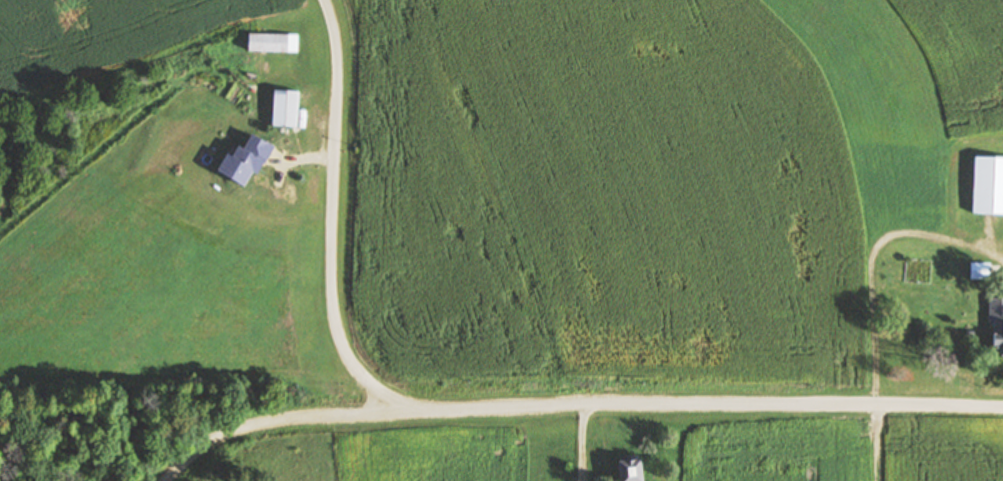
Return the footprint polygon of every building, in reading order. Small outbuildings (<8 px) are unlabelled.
[(250,34),(295,36),(294,53),(249,51),(250,34)] [(272,92),(300,94),(297,129),(270,127),(272,92)] [(976,160),(1002,161),(1002,213),(973,211),(976,160)] [(986,300),(1002,299),(1002,354),(990,354),(986,300)] [(637,459),(638,480),(619,480),(618,460),(637,459)]
